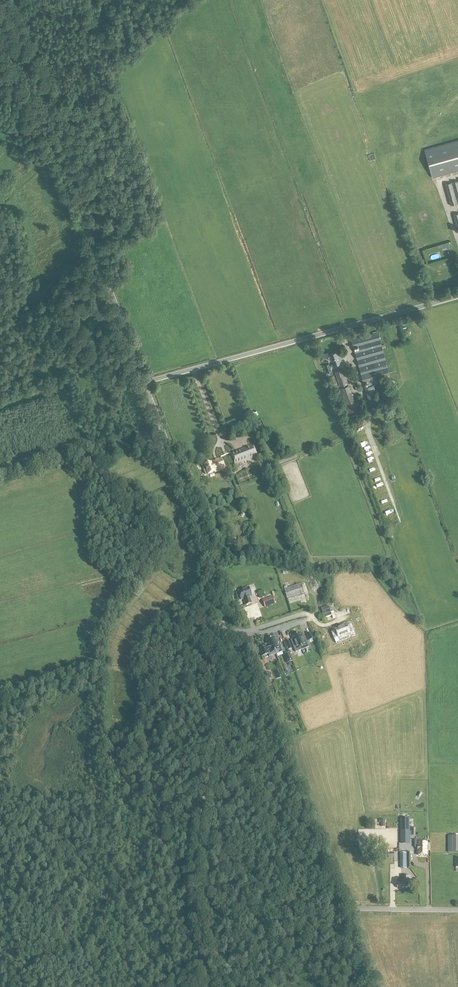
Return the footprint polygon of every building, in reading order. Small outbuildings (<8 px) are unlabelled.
[(431,174),(432,177),(457,170),(457,140),(424,149),(431,174)] [(444,184),(450,205),(457,203),(457,180),(444,184)] [(365,382),(366,387),(365,387),(370,403),(378,400),(374,384),(372,385),(371,380),(390,375),(388,367),(378,332),(351,339),(361,375),(363,382),(365,382)] [(331,360),(333,365),(342,362),(338,351),(329,354),(329,356),(328,357),(329,361),(331,360)] [(324,366),(327,372),(328,372),(333,386),(335,390),(337,389),(345,413),(358,408),(349,384),(343,368),(334,372),(339,384),(338,384),(334,374),(333,375),(329,364),(324,366)] [(257,457),(253,445),(231,453),(236,466),(236,465),(242,463),(257,457)] [(211,463),(205,465),(208,474),(215,472),(225,469),(221,458),(211,462),(211,463)] [(270,570),(259,575),(261,581),(273,577),(270,570)] [(262,586),(264,593),(271,591),(269,584),(262,586)] [(301,584),(284,589),(287,599),(304,594),(301,584)] [(249,587),(238,591),(241,600),(244,599),(246,605),(251,603),(249,597),(252,596),(249,587)] [(273,597),(263,601),(265,607),(275,603),(273,597)] [(301,633),(297,635),(302,650),(309,647),(304,635),(302,636),(301,633)] [(302,650),(297,635),(292,637),(293,639),(291,640),(293,644),(296,652),(302,650)] [(270,639),(276,654),(283,651),(278,640),(276,640),(275,638),(270,639)] [(269,656),(276,654),(270,639),(266,641),(267,644),(265,645),(266,647),(260,650),(262,656),(269,654),(269,656)] [(284,655),(287,663),(292,661),(289,653),(284,655)] [(400,844),(411,844),(410,818),(400,819),(400,844)] [(448,853),(457,853),(457,836),(448,836),(448,853)] [(417,855),(427,855),(427,850),(428,850),(428,846),(427,846),(427,840),(415,840),(415,847),(417,847),(417,855)] [(411,875),(401,875),(401,883),(397,883),(397,888),(411,889),(411,875)] [(418,897),(428,897),(427,886),(418,886),(418,897)]
